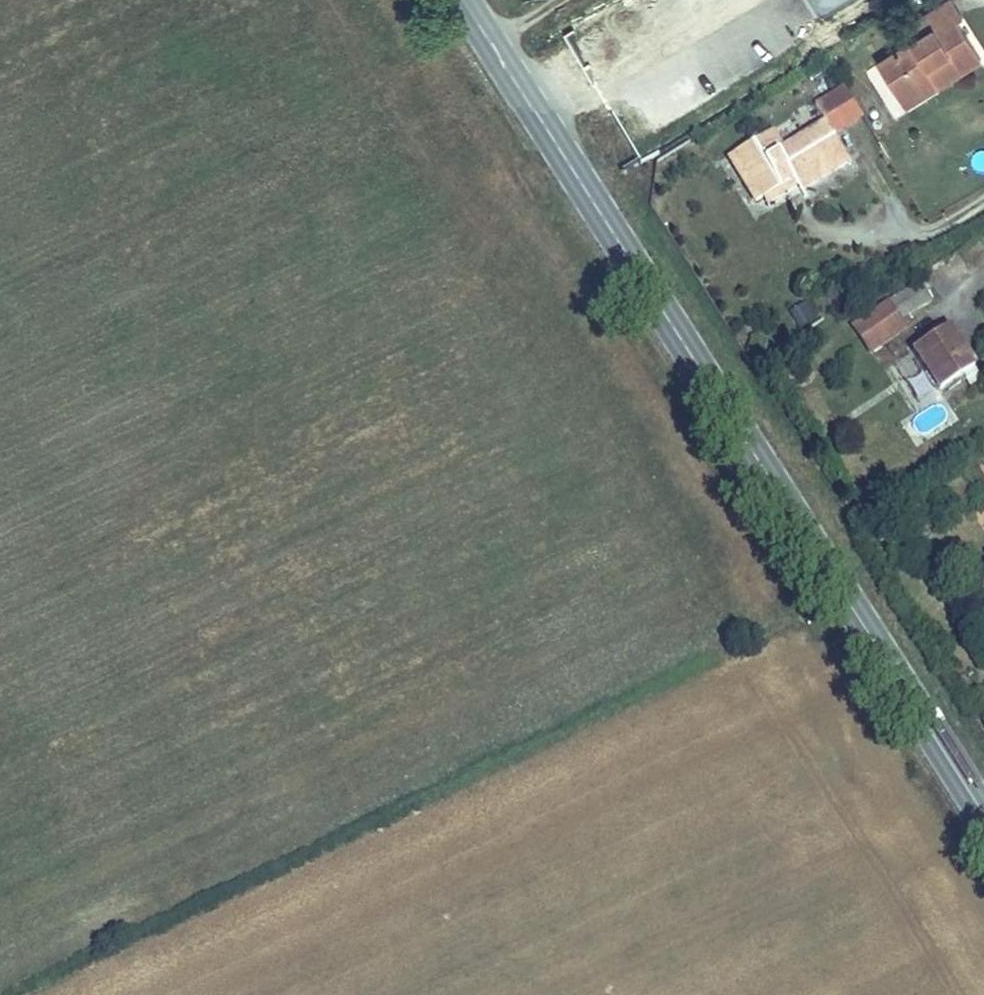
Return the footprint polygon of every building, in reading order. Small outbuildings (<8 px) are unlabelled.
[(898,93),(935,70),(940,79),(981,53),(956,16),(964,11),(957,0),(936,0),(924,7),(933,20),(907,36),(875,55),(898,93)] [(900,23),(907,36),(933,20),(924,7),(900,23)] [(935,70),(898,93),(904,102),(940,79),(935,70)] [(866,110),(843,75),(820,90),(831,106),(786,137),(775,120),(737,146),(765,190),(802,165),(810,178),(857,145),(843,125),(866,110)] [(921,272),(854,315),(870,341),(907,318),(903,311),(934,292),(921,272)] [(790,308),(797,327),(816,320),(809,301),(790,308)] [(943,322),(908,345),(938,392),(963,375),(956,366),(968,358),(943,322)] [(969,646),(980,662),(983,660),(983,635),(969,646)]
